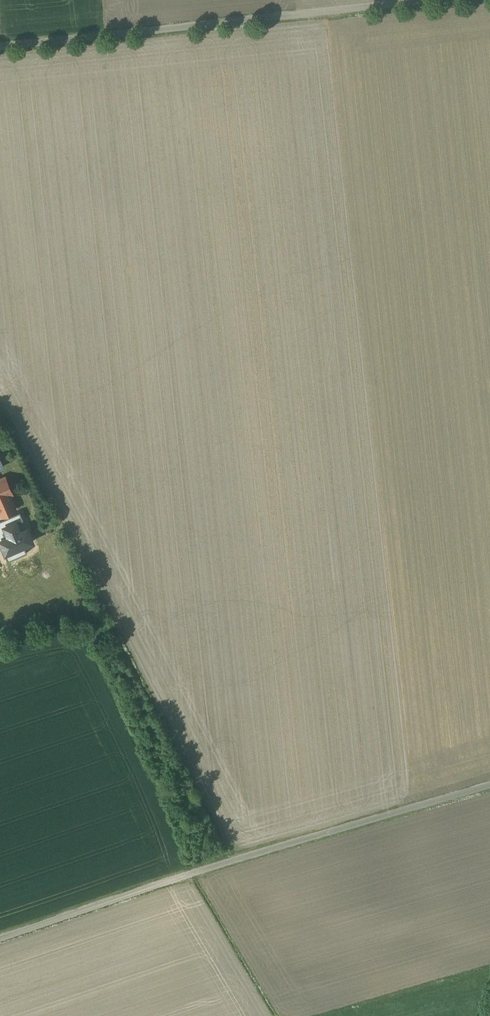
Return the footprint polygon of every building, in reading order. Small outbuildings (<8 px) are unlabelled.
[(16,511),(10,496),(13,494),(6,476),(0,479),(0,518),(16,511)]
